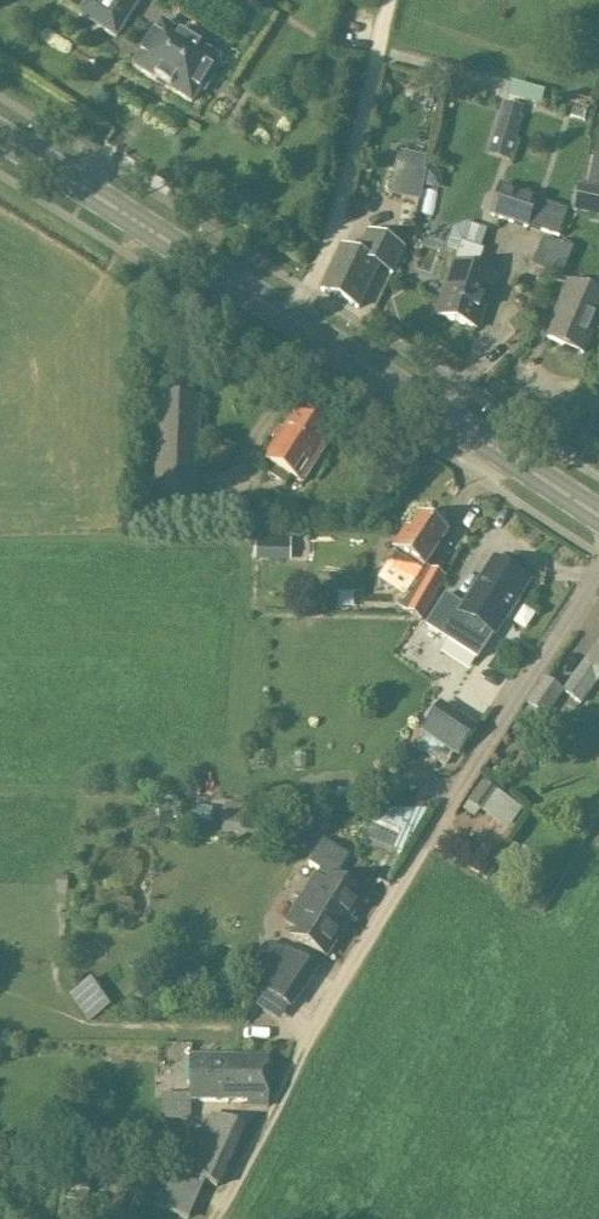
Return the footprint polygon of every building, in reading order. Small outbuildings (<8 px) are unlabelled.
[(116,37),(139,0),(88,0),(79,14),(116,37)] [(171,89),(191,102),(199,89),(204,92),(215,75),(210,72),(219,59),(174,31),(170,37),(157,29),(134,66),(155,79),(170,89),(171,89)] [(545,105),(549,91),(516,83),(512,97),(545,105)] [(506,102),(490,155),(511,162),(524,119),(522,118),(525,108),(506,102)] [(419,202),(420,201),(425,173),(423,172),(395,167),(394,167),(388,196),(419,202)] [(598,218),(598,179),(584,176),(582,188),(580,188),(574,213),(598,218)] [(560,238),(569,211),(539,201),(540,198),(501,185),(490,217),(529,230),(530,228),(560,238)] [(322,292),(359,309),(378,269),(395,277),(408,249),(370,231),(359,254),(343,246),(322,292)] [(544,237),(535,266),(567,275),(576,246),(544,237)] [(477,330),(494,277),(479,272),(486,250),(462,243),(455,264),(453,263),(435,316),(477,330)] [(583,355),(595,327),(598,329),(598,296),(568,283),(559,304),(561,305),(547,339),(583,355)] [(195,502),(198,400),(160,399),(156,500),(195,502)] [(294,414),(265,460),(274,466),(269,476),(287,487),(293,478),(302,484),(331,437),(294,414)] [(407,528),(393,548),(398,551),(388,567),(413,583),(398,607),(423,622),(448,579),(426,565),(447,533),(421,516),(411,531),(407,528)] [(269,562),(292,562),(292,541),(270,541),(269,562)] [(505,617),(508,619),(519,602),(516,600),(526,584),(494,564),(466,608),(445,595),(425,627),(477,660),(505,617)] [(590,663),(598,670),(598,650),(590,663)] [(566,693),(547,678),(527,705),(531,707),(514,730),(527,739),(532,732),(535,735),(547,719),(566,693)] [(422,733),(460,758),(479,728),(442,703),(422,733)] [(482,812),(497,791),(484,782),(469,803),(482,812)] [(226,803),(225,832),(251,833),(252,804),(226,803)] [(213,824),(214,809),(184,807),(183,822),(213,824)] [(403,855),(428,811),(381,810),(376,822),(402,833),(395,851),(403,855)] [(291,937),(323,956),(360,897),(328,877),(326,882),(320,882),(314,878),(286,923),(291,927),(294,932),(291,937)] [(293,1009),(318,972),(274,943),(264,959),(274,966),(274,967),(261,958),(255,966),(268,975),(260,987),(263,989),(252,1004),(282,1024),(293,1008),(293,1009)] [(96,977),(71,993),(90,1021),(114,1005),(96,977)] [(190,1056),(189,1101),(248,1102),(248,1106),(266,1106),(266,1057),(190,1056)] [(187,1111),(171,1111),(171,1120),(187,1120),(187,1111)] [(187,1173),(177,1168),(168,1186),(172,1195),(165,1208),(189,1218),(191,1218),(207,1183),(217,1188),(244,1127),(213,1113),(187,1173)]
